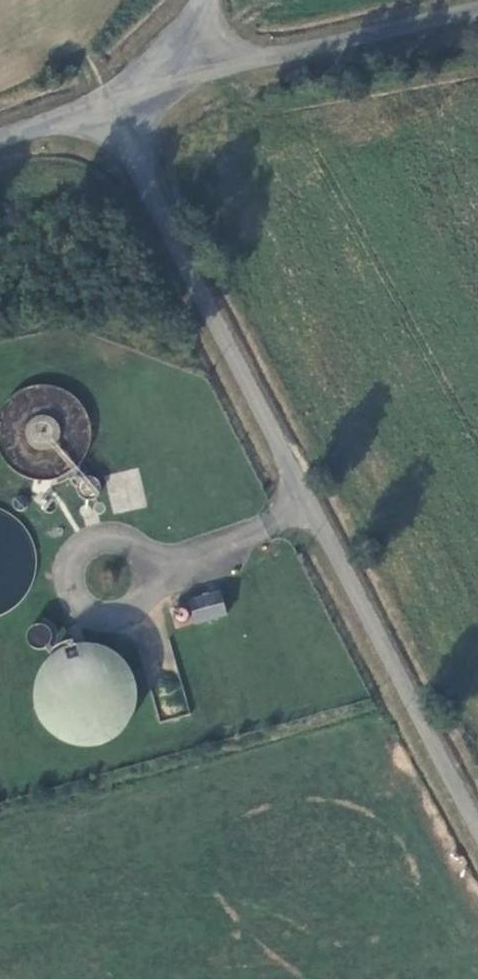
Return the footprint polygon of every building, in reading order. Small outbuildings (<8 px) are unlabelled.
[(85,447),(85,442),(71,407),(36,393),(17,396),(2,407),(0,411),(0,474),(1,476),(36,490),(70,476),(85,447)] [(112,513),(146,506),(138,467),(104,475),(112,513)] [(84,507),(89,504),(93,496),(89,487),(88,486),(81,484),(73,487),(69,493),(69,495),(72,504),(81,507),(84,507)] [(25,597),(32,569),(15,527),(0,520),(0,616),(15,610),(25,597)] [(211,602),(176,610),(181,632),(215,624),(211,602)] [(42,654),(44,652),(46,645),(42,637),(34,633),(32,633),(25,636),(22,645),(23,651),(25,654),(34,657),(42,654)] [(116,737),(128,717),(131,701),(116,664),(80,649),(71,650),(44,664),(28,700),(34,725),(43,737),(79,752),(116,737)]
